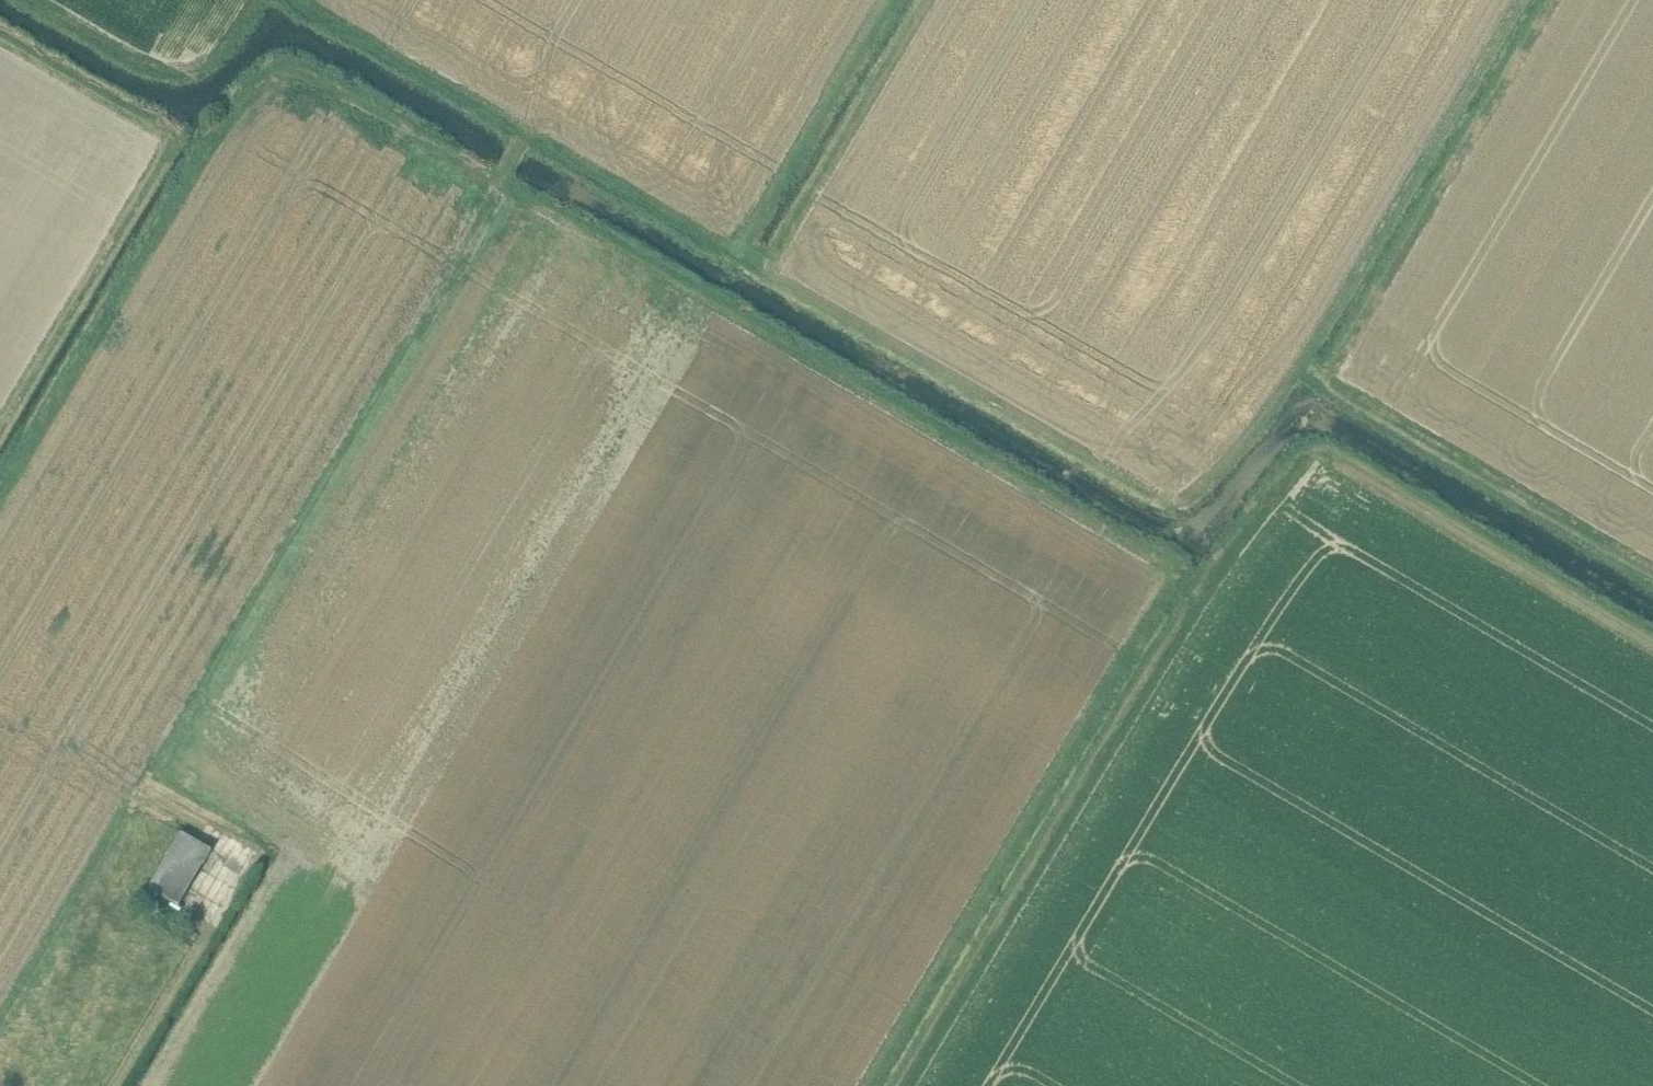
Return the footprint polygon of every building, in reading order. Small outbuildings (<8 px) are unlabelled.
[(181,905),(214,851),(183,833),(150,887),(181,905)]
